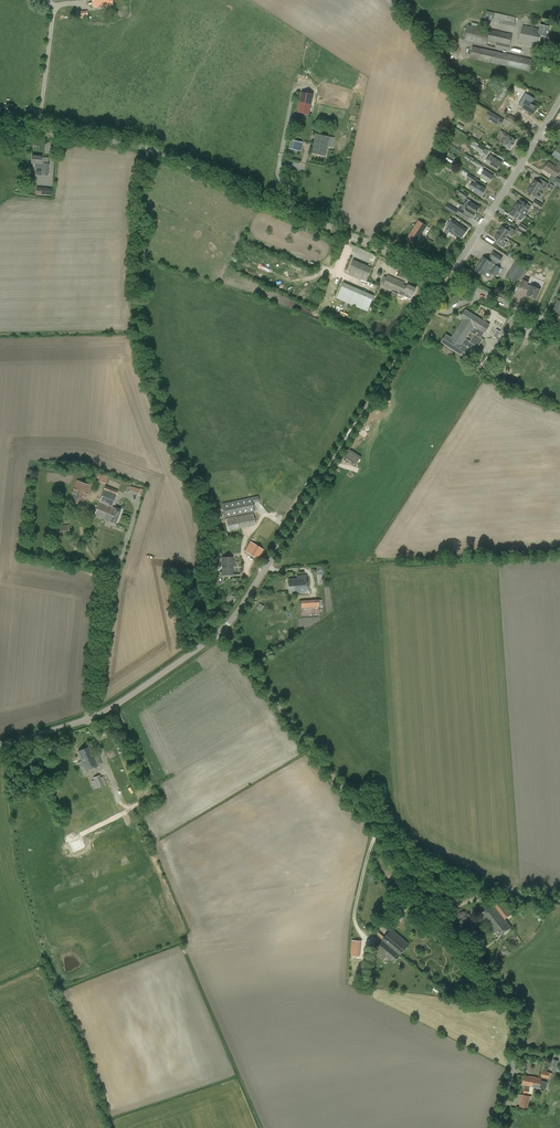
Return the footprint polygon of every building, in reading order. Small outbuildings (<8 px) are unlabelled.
[(486,11),(484,20),(514,26),(516,17),(486,11)] [(512,34),(468,24),(464,41),(509,51),(512,34)] [(522,25),(519,42),(539,45),(541,36),(547,37),(549,27),(541,25),(540,29),(522,25)] [(470,58),(530,71),(532,59),(473,47),(470,58)] [(469,83),(480,89),(482,84),(471,79),(469,83)] [(312,94),(301,92),(297,112),(308,114),(312,94)] [(527,100),(523,108),(534,115),(539,107),(527,100)] [(495,122),(501,125),(503,120),(493,114),(491,118),(496,121),(495,122)] [(514,124),(515,123),(517,119),(510,115),(507,120),(509,121),(514,124)] [(330,137),(316,134),(312,153),(326,156),(330,137)] [(504,135),(501,140),(500,142),(503,144),(502,145),(510,150),(516,140),(508,136),(507,137),(504,135)] [(301,151),(302,142),(294,141),(293,149),(301,151)] [(442,158),(434,152),(432,156),(440,161),(442,158)] [(41,156),(37,156),(37,155),(33,155),(32,155),(31,163),(36,163),(35,167),(42,168),(41,175),(48,176),(49,164),(41,163),(41,156)] [(490,156),(486,162),(489,164),(488,164),(497,170),(502,163),(493,157),(493,158),(490,156)] [(555,166),(548,162),(543,170),(556,177),(559,170),(559,164),(559,163),(556,167),(555,166)] [(489,183),(494,176),(484,170),(480,177),(489,183)] [(481,196),(485,189),(475,183),(477,179),(468,174),(466,177),(474,182),(469,189),(481,196)] [(535,180),(531,185),(539,190),(541,187),(545,189),(548,184),(540,178),(538,182),(535,180)] [(537,194),(539,190),(531,185),(527,191),(535,197),(538,198),(540,196),(537,194)] [(36,194),(47,195),(48,187),(36,186),(36,194)] [(469,195),(461,190),(458,194),(466,199),(469,195)] [(465,201),(463,205),(467,208),(467,207),(476,213),(479,207),(471,202),(472,201),(469,199),(467,202),(465,201)] [(541,209),(544,206),(535,200),(533,204),(541,209)] [(522,201),(520,204),(517,202),(513,208),(522,213),(526,216),(528,213),(527,211),(531,206),(522,201)] [(458,210),(448,204),(445,208),(455,215),(458,210)] [(457,213),(463,217),(468,221),(470,217),(472,218),(476,213),(467,207),(467,208),(465,211),(460,208),(457,213)] [(509,214),(518,219),(521,221),(522,219),(519,217),(522,213),(513,208),(509,214)] [(414,246),(427,226),(419,220),(405,240),(414,246)] [(461,240),(467,230),(452,220),(445,229),(461,240)] [(526,232),(529,228),(521,223),(518,228),(520,229),(526,232)] [(502,226),(498,232),(506,237),(508,234),(512,236),(516,230),(510,227),(508,230),(502,226)] [(527,233),(526,232),(520,229),(517,232),(525,237),(527,233)] [(504,241),(506,237),(498,232),(494,238),(497,240),(495,243),(504,248),(507,243),(504,241)] [(483,257),(475,270),(484,275),(486,276),(489,272),(496,276),(501,268),(497,266),(499,263),(502,257),(494,252),(489,261),(483,257)] [(347,273),(366,281),(372,269),(352,261),(347,273)] [(519,269),(514,265),(506,276),(512,280),(517,272),(521,275),(526,269),(521,266),(519,269)] [(404,295),(406,291),(405,291),(408,284),(388,274),(383,286),(404,295)] [(536,299),(540,290),(528,284),(529,282),(523,279),(519,287),(525,290),(526,289),(529,291),(527,295),(536,299)] [(373,296),(343,283),(336,299),(367,312),(373,296)] [(405,291),(406,291),(413,295),(416,288),(408,284),(405,291)] [(479,346),(482,340),(482,339),(481,338),(484,332),(485,333),(490,325),(466,310),(461,317),(463,319),(452,338),(446,334),(441,342),(464,357),(468,359),(473,351),(476,345),(477,346),(479,346)] [(400,433),(405,425),(393,418),(388,426),(400,433)] [(350,449),(345,458),(356,465),(362,457),(350,449)] [(372,477),(366,475),(368,473),(369,473),(369,474),(373,469),(372,468),(366,464),(365,464),(362,469),(362,470),(362,469),(364,470),(362,474),(359,473),(359,472),(355,483),(356,483),(369,487),(373,477),(372,477)] [(83,506),(91,486),(88,485),(77,480),(68,501),(72,502),(70,507),(78,510),(80,505),(83,506)] [(116,524),(121,510),(112,507),(118,491),(105,486),(94,515),(116,524)] [(225,518),(251,513),(253,513),(253,512),(255,512),(253,503),(260,502),(258,496),(222,503),(225,518)] [(228,530),(253,525),(251,513),(225,518),(228,530)] [(58,533),(69,531),(68,525),(57,526),(58,533)] [(258,559),(264,549),(251,541),(245,551),(258,559)] [(232,557),(222,557),(223,575),(233,574),(232,557)] [(289,592),(307,591),(307,579),(288,579),(289,592)] [(319,606),(322,606),(322,600),(300,600),(301,614),(319,613),(319,606)] [(83,772),(102,764),(98,755),(94,756),(93,753),(92,754),(89,746),(78,751),(81,759),(80,759),(81,761),(78,762),(83,772)] [(96,790),(98,789),(98,788),(107,784),(103,776),(102,776),(101,774),(93,778),(94,780),(91,781),(95,789),(96,790)] [(71,842),(74,850),(84,846),(82,838),(71,842)] [(107,868),(127,861),(126,859),(106,866),(107,868)] [(499,936),(511,927),(505,919),(510,914),(499,900),(481,914),(499,936)] [(394,921),(404,910),(398,906),(389,917),(394,921)] [(394,962),(410,944),(392,928),(376,947),(394,962)] [(352,939),(352,956),(361,956),(361,939),(352,939)] [(547,1082),(541,1081),(541,1078),(530,1076),(529,1076),(524,1075),(522,1083),(526,1084),(525,1088),(529,1089),(530,1085),(539,1087),(546,1088),(547,1082)] [(520,1106),(528,1108),(530,1095),(522,1094),(520,1106)]
